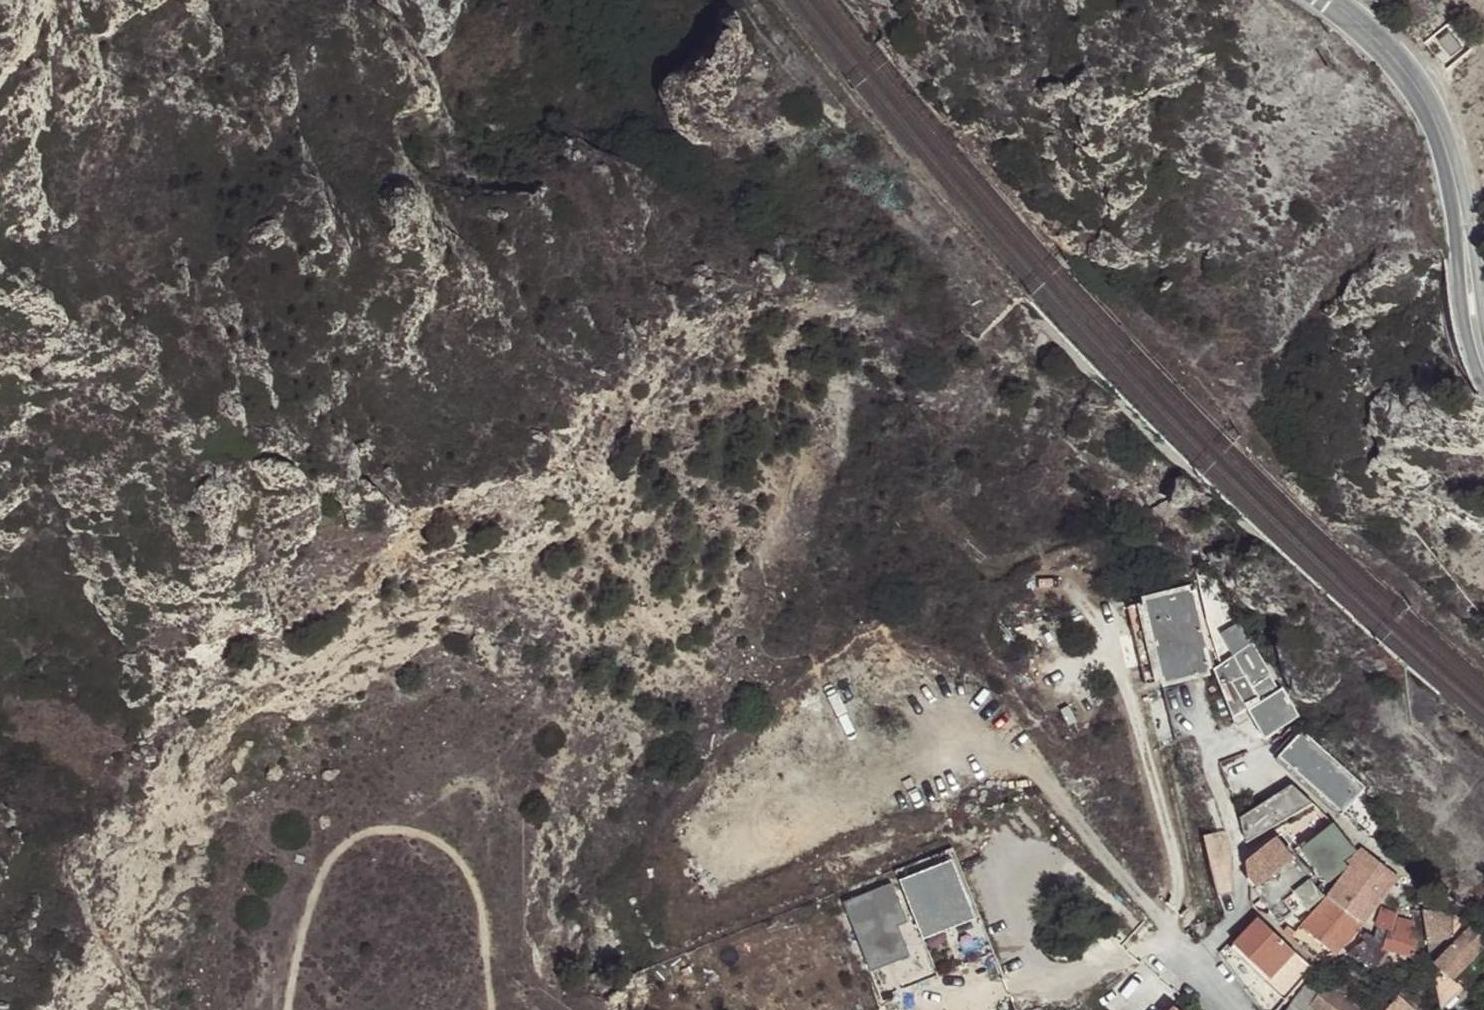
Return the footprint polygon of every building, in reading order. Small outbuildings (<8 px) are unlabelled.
[(1195,582),(1146,594),(1163,672),(1212,661),(1195,582)] [(1146,594),(1134,596),(1149,674),(1163,672),(1146,594)] [(1217,663),(1223,683),(1229,679),(1239,712),(1253,704),(1269,728),(1297,714),(1257,639),(1217,663)] [(1229,679),(1223,683),(1233,716),(1239,712),(1229,679)] [(1309,727),(1282,756),(1345,812),(1370,782),(1309,727)] [(1290,789),(1246,817),(1261,839),(1301,812),(1311,805),(1290,789)] [(1326,816),(1311,805),(1301,812),(1312,825),(1305,832),(1316,846),(1336,830),(1326,816)] [(1223,830),(1209,833),(1213,850),(1207,851),(1217,891),(1231,889),(1229,856),(1223,830)] [(1320,887),(1350,863),(1357,856),(1336,830),(1316,846),(1298,861),(1276,835),(1250,857),(1249,875),(1276,907),(1300,887),(1313,904),(1324,894),(1320,887)] [(906,877),(930,937),(986,915),(961,855),(906,877)] [(1371,908),(1392,884),(1366,857),(1328,899),(1361,926),(1374,912),(1371,908)] [(848,900),(877,971),(929,951),(900,879),(848,900)] [(1328,899),(1302,924),(1334,954),(1335,953),(1361,929),(1359,928),(1361,926),(1328,899)] [(1382,912),(1375,939),(1373,943),(1384,946),(1389,929),(1394,917),(1382,912)] [(1452,918),(1422,914),(1428,941),(1454,938),(1452,918)] [(1414,928),(1394,917),(1389,929),(1414,939),(1416,931),(1414,928)] [(1459,919),(1452,918),(1454,938),(1457,941),(1471,927),(1459,919)] [(1260,922),(1233,949),(1279,993),(1305,965),(1260,922)] [(1435,963),(1454,982),(1483,951),(1483,941),(1471,927),(1457,941),(1435,963)] [(1418,941),(1414,939),(1389,929),(1384,946),(1383,949),(1414,959),(1418,941)] [(1311,974),(1287,1004),(1294,1009),(1306,1009),(1308,1008),(1326,985),(1311,974)] [(1326,985),(1308,1008),(1311,1009),(1358,1009),(1326,985)] [(1421,1009),(1399,994),(1387,1009),(1420,1009),(1421,1009)]
